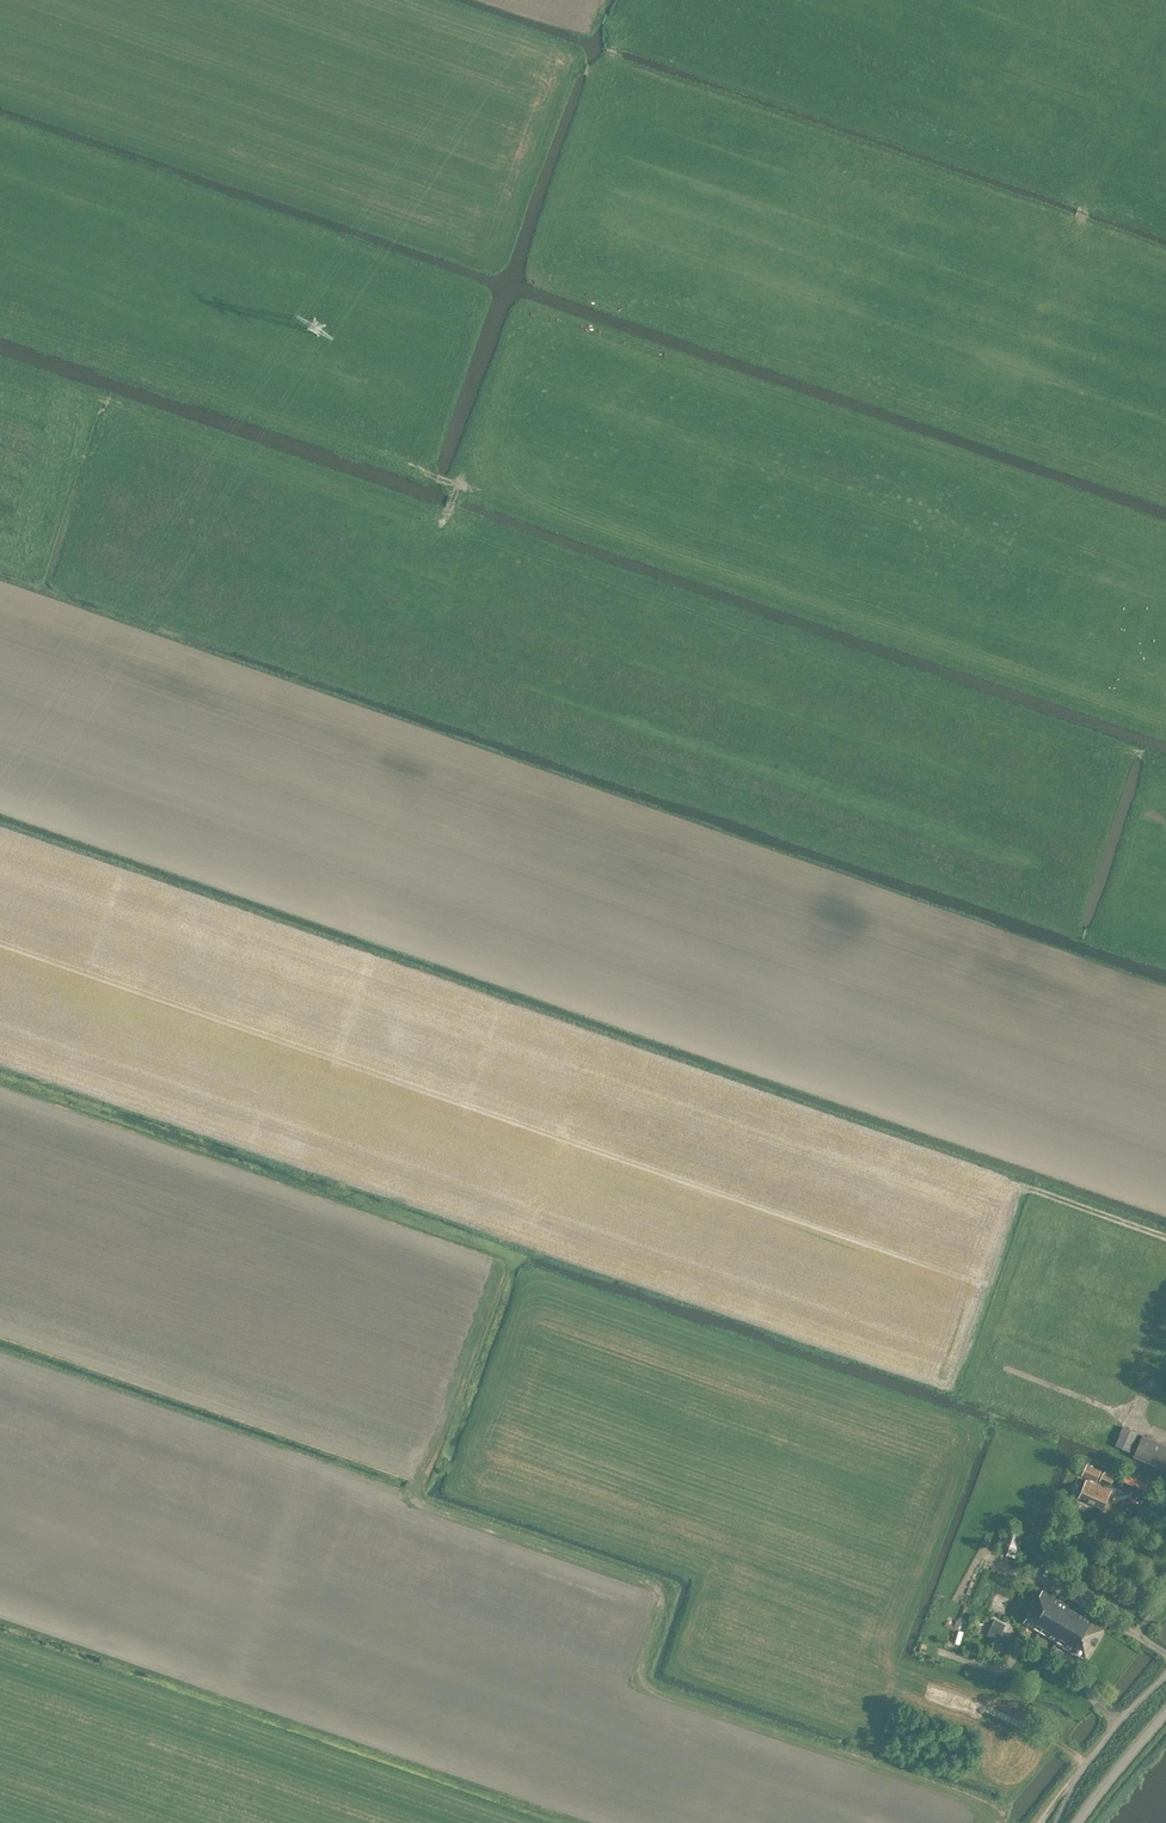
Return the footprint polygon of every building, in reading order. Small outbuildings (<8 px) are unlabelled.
[(1114,1443),(1128,1449),(1136,1432),(1122,1426),(1114,1443)] [(1164,1468),(1165,1468),(1165,1444),(1142,1434),(1133,1455),(1164,1468)] [(1099,1480),(1110,1484),(1113,1476),(1103,1471),(1099,1480)] [(1079,1496),(1102,1507),(1111,1489),(1087,1478),(1079,1496)] [(1146,1482),(1138,1478),(1133,1488),(1142,1492),(1146,1482)] [(995,1549),(1016,1557),(1024,1534),(1019,1532),(1003,1527),(995,1549)] [(1057,1641),(1057,1642),(1085,1658),(1103,1627),(1091,1620),(1092,1618),(1041,1589),(1023,1621),(1057,1641)] [(1005,1625),(994,1619),(989,1627),(1000,1633),(1005,1625)]
